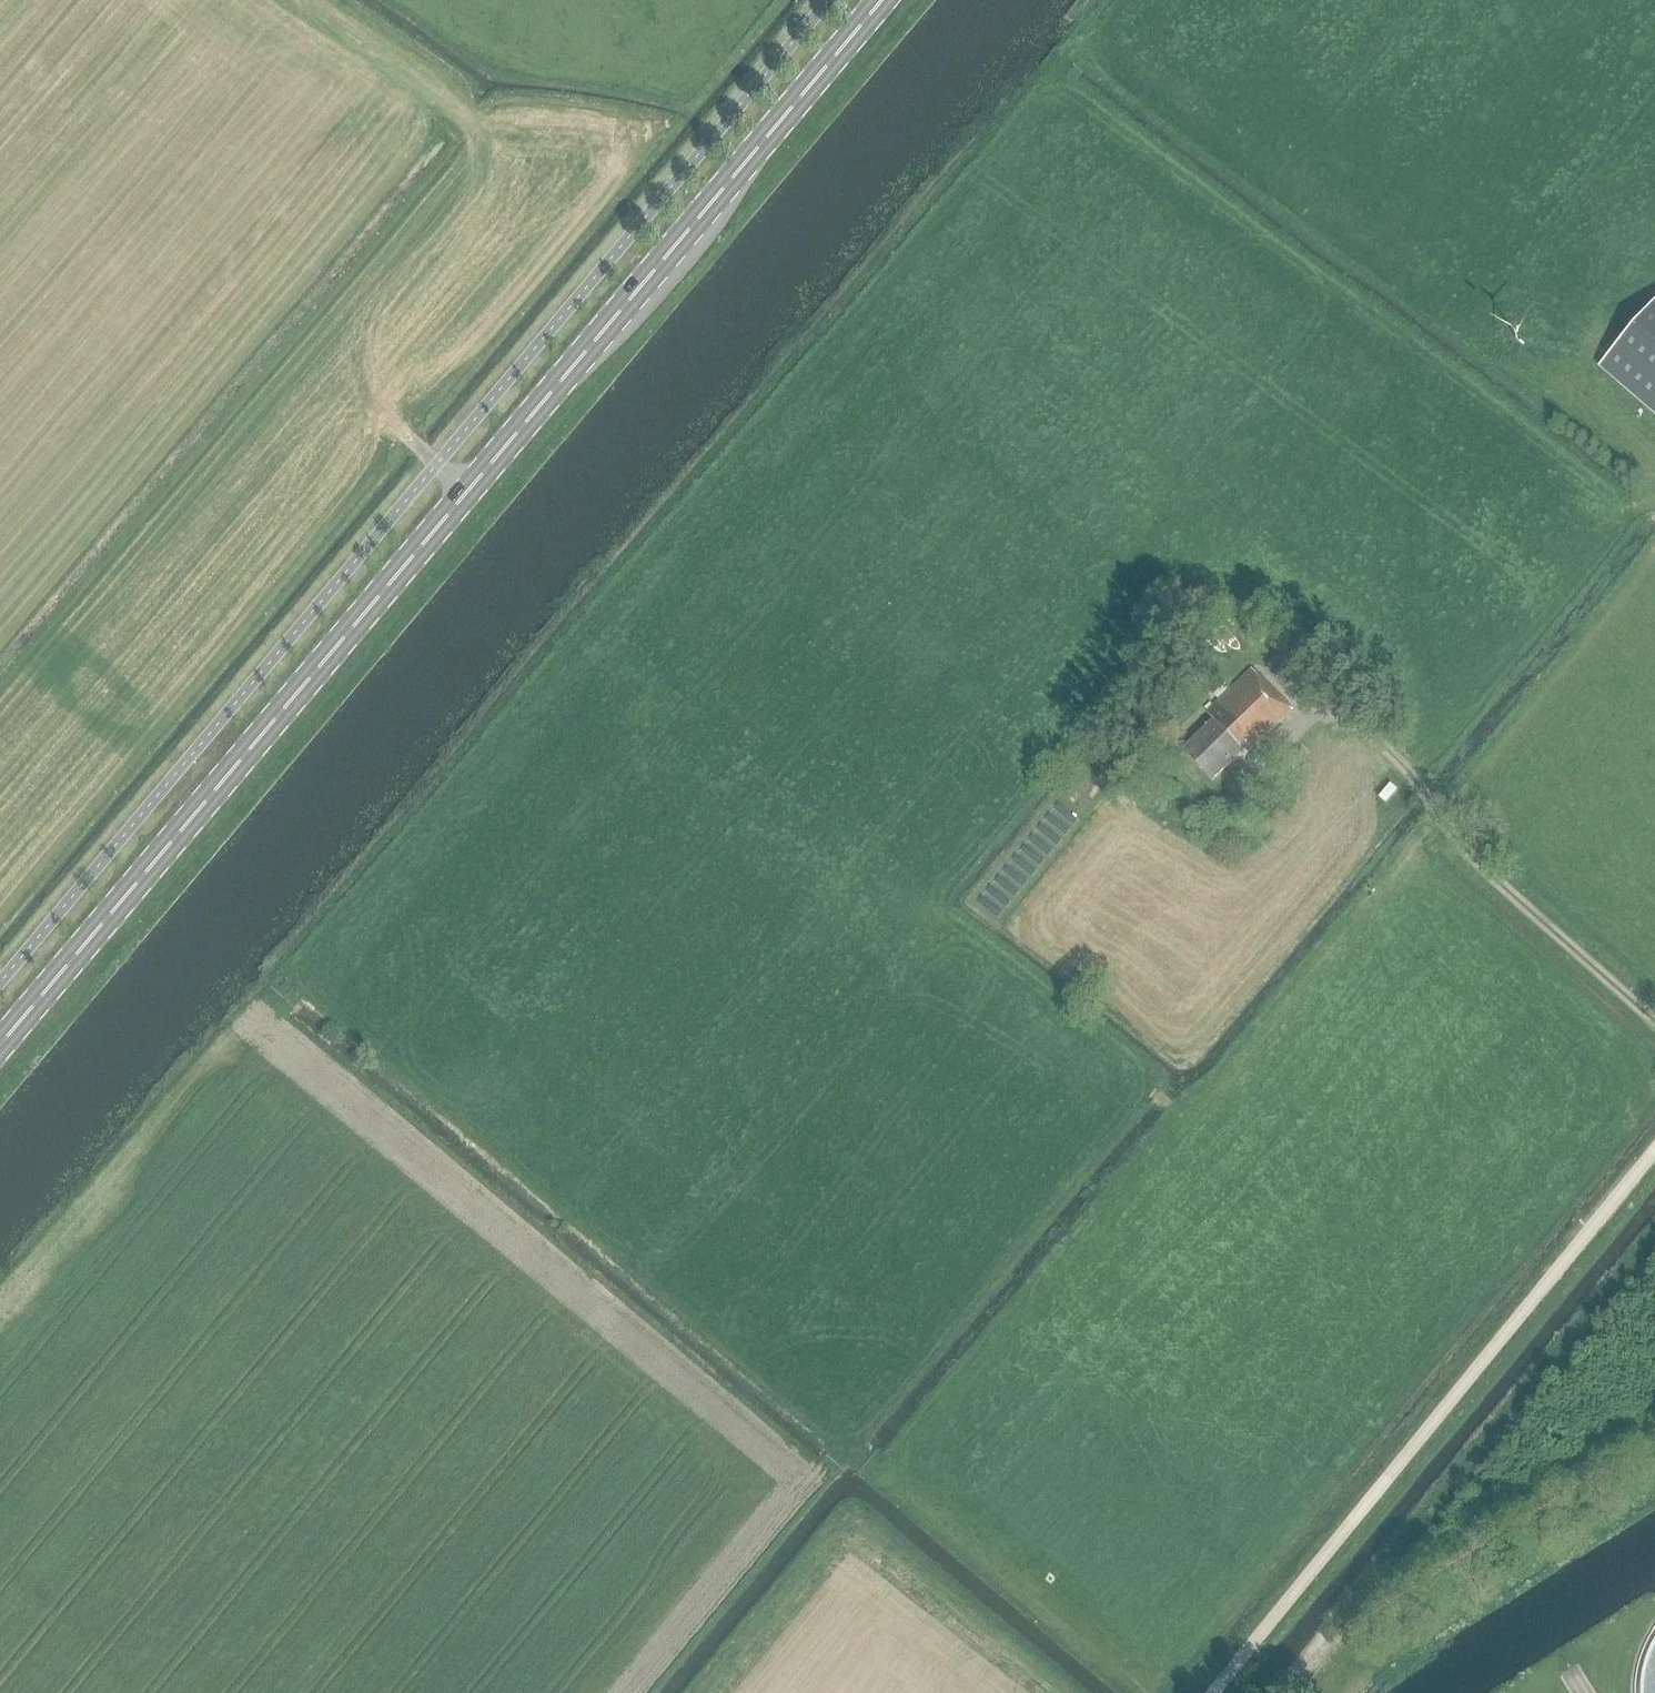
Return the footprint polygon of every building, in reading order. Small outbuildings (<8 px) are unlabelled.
[(1599,365),(1654,413),(1654,301),(1599,365)] [(1293,710),(1253,670),(1208,716),(1214,722),(1184,752),(1214,781),(1244,752),(1248,755),(1293,710)] [(1220,680),(1209,691),(1219,700),(1230,689),(1220,680)]
